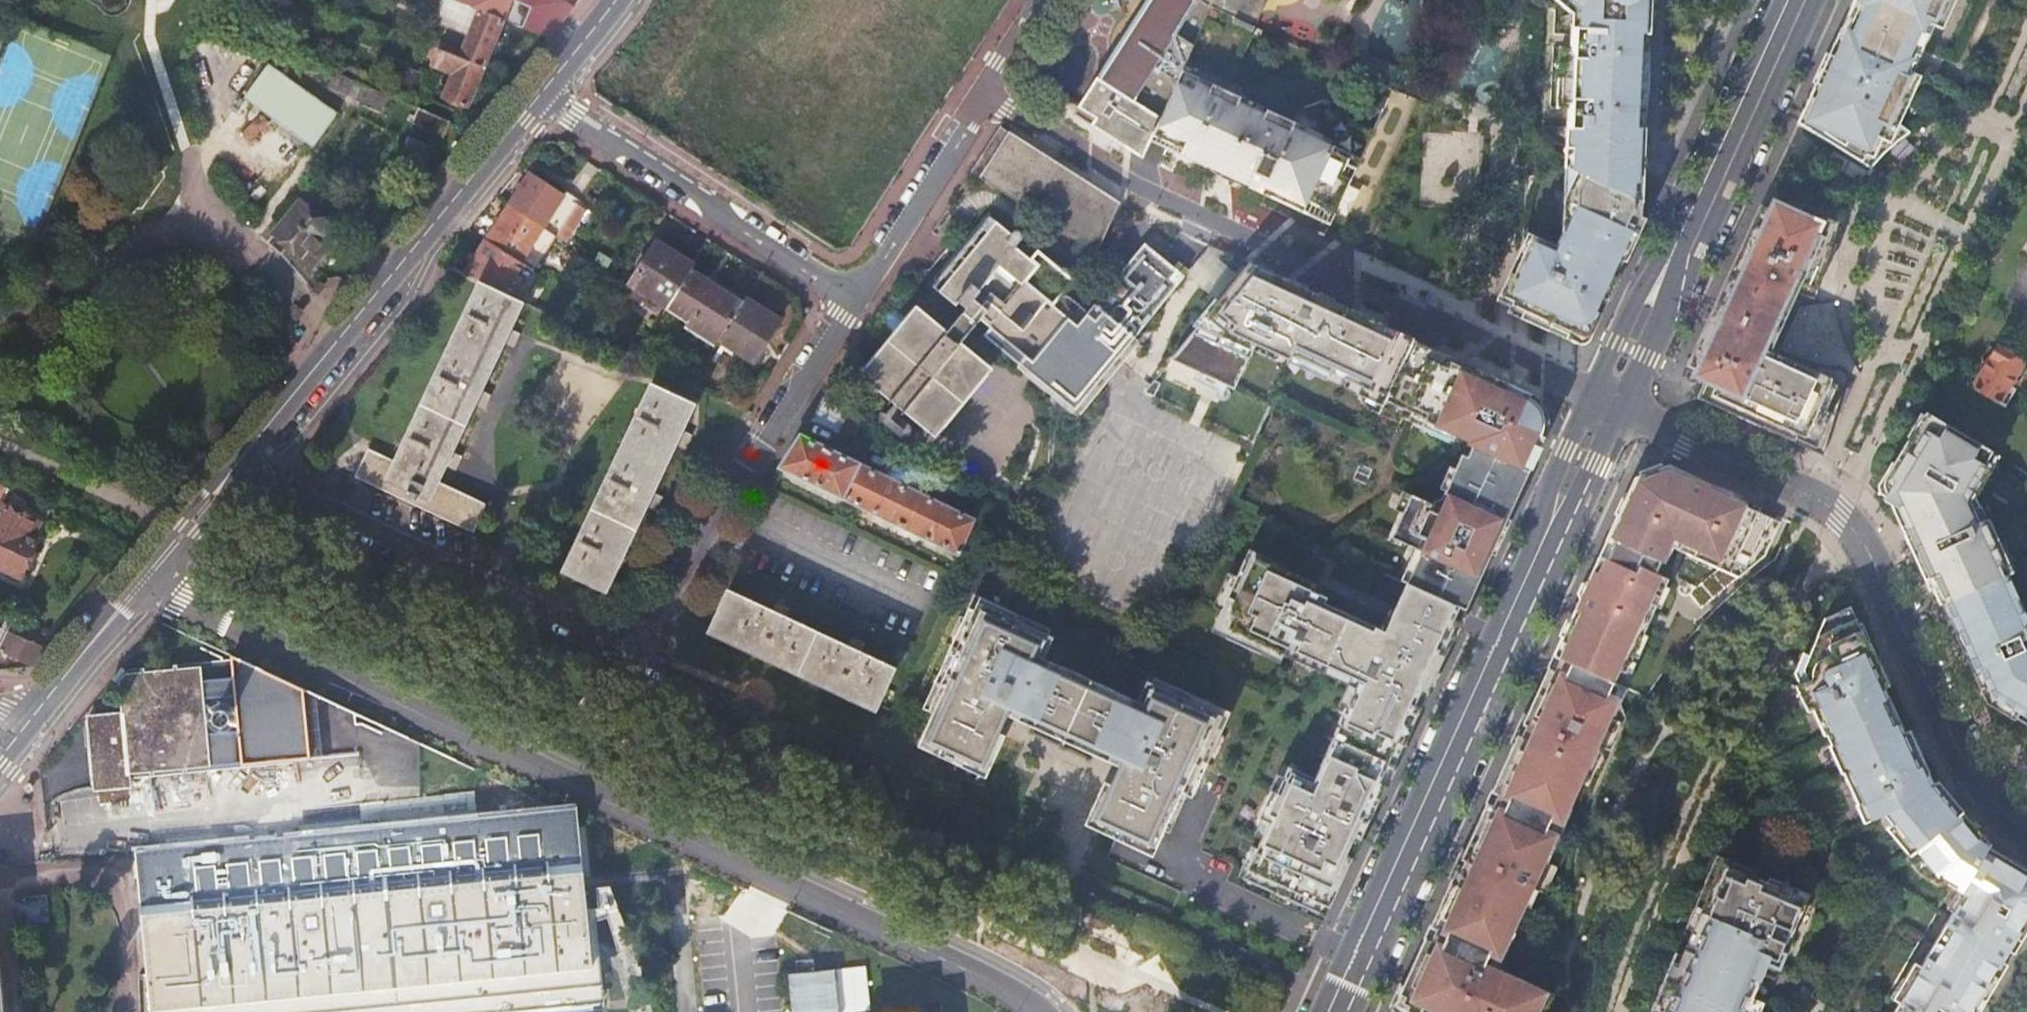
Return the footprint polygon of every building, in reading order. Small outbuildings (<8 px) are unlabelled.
[(466,5),(453,0),(441,0),(437,9),(461,18),(466,5)] [(466,5),(481,11),(503,19),(504,20),(523,28),(530,11),(532,7),(519,2),(520,0),(453,0),(466,5)] [(1078,107),(1096,119),(1091,126),(1142,159),(1151,139),(1155,131),(1183,72),(1221,10),(1257,26),(1270,0),(1149,0),(1078,107)] [(1562,167),(1624,196),(1633,0),(1554,0),(1570,13),(1568,47),(1556,46),(1553,107),(1565,107),(1562,167)] [(1647,0),(1633,0),(1624,196),(1639,203),(1639,195),(1647,0)] [(1871,167),(1891,147),(1910,132),(1898,124),(1919,76),(1913,73),(1908,71),(1913,62),(1908,59),(1910,53),(1914,45),(1919,48),(1930,24),(1935,26),(1941,29),(1954,0),(1854,0),(1857,1),(1851,16),(1853,17),(1849,26),(1847,31),(1841,28),(1835,42),(1836,42),(1805,110),(1804,109),(1798,122),(1817,134),(1871,167)] [(1841,28),(1847,31),(1849,26),(1853,17),(1851,16),(1857,1),(1854,0),(1853,0),(1843,23),(1841,28)] [(568,4),(550,19),(533,32),(550,39),(576,7),(568,4)] [(485,67),(504,20),(503,19),(481,11),(465,50),(436,39),(434,46),(485,67)] [(550,19),(530,11),(523,28),(533,32),(550,19)] [(1921,58),(1935,26),(1930,24),(1919,48),(1914,45),(1910,53),(1908,59),(1913,62),(1908,71),(1913,73),(1921,58)] [(469,105),(485,67),(434,46),(430,55),(437,58),(435,63),(456,72),(446,96),(469,105)] [(268,63),(244,95),(313,145),(336,112),(268,63)] [(390,95),(335,72),(329,86),(384,109),(390,95)] [(1223,90),(1183,72),(1155,131),(1178,140),(1176,144),(1202,156),(1213,151),(1215,148),(1238,158),(1236,161),(1248,166),(1244,174),(1248,184),(1330,222),(1336,210),(1374,129),(1349,117),(1344,103),(1333,106),(1329,96),(1300,105),(1294,118),(1239,97),(1239,87),(1230,86),(1223,90)] [(400,76),(396,85),(426,97),(430,87),(400,76)] [(450,121),(418,107),(412,122),(444,136),(450,121)] [(1096,119),(1078,107),(1073,114),(1091,126),(1096,119)] [(473,121),(461,116),(456,127),(468,132),(473,121)] [(1001,126),(972,170),(1098,252),(1121,202),(1001,126)] [(1155,131),(1151,139),(1248,184),(1244,174),(1248,166),(1236,161),(1238,158),(1215,148),(1213,151),(1202,156),(1176,144),(1178,140),(1155,131)] [(427,143),(409,136),(405,146),(423,153),(427,143)] [(1495,299),(1509,306),(1507,309),(1521,315),(1518,322),(1546,335),(1550,328),(1573,339),(1580,335),(1589,315),(1592,316),(1599,302),(1596,300),(1603,285),(1606,287),(1611,275),(1601,270),(1619,233),(1621,220),(1615,217),(1623,200),(1624,196),(1562,167),(1561,167),(1562,219),(1568,222),(1557,247),(1533,236),(1526,250),(1520,247),(1495,299)] [(530,172),(509,205),(556,235),(565,241),(586,208),(530,172)] [(320,237),(330,223),(301,199),(275,232),(313,262),(327,245),(320,237)] [(1615,217),(1621,220),(1623,200),(1615,217)] [(1694,368),(1690,377),(1705,383),(1698,398),(1720,408),(1724,401),(1736,406),(1733,414),(1789,439),(1792,430),(1807,437),(1803,445),(1823,454),(1839,401),(1844,385),(1773,352),(1803,286),(1819,290),(1838,221),(1800,210),(1799,213),(1772,201),(1767,210),(1760,207),(1734,263),(1741,267),(1736,279),(1728,276),(1687,366),(1694,368)] [(509,205),(487,240),(522,261),(532,245),(545,253),(556,235),(509,205)] [(1185,276),(1154,249),(1105,308),(1086,331),(1068,316),(1079,303),(1070,295),(1062,295),(1076,279),(1039,248),(1031,256),(1017,245),(1027,233),(1018,225),(1013,230),(990,211),(967,238),(927,286),(953,308),(960,301),(967,307),(947,330),(916,304),(859,373),(935,439),(993,369),(961,343),(980,320),(990,328),(984,336),(1020,364),(1016,368),(1078,418),(1141,342),(1135,337),(1137,334),(1185,276)] [(339,230),(330,223),(320,237),(327,245),(339,230)] [(666,307),(694,266),(697,261),(656,235),(622,287),(662,313),(666,307)] [(487,240),(465,274),(481,281),(516,298),(526,283),(516,277),(525,263),(522,261),(487,240)] [(525,263),(534,270),(545,253),(532,245),(522,261),(525,263)] [(1409,349),(1413,340),(1414,338),(1250,262),(1171,359),(1236,389),(1253,351),(1287,366),(1291,360),(1359,392),(1369,405),(1380,411),(1379,413),(1400,423),(1402,416),(1429,358),(1409,349)] [(526,283),(534,270),(525,263),(516,277),(526,283)] [(1734,263),(1728,276),(1736,279),(1741,267),(1734,263)] [(718,340),(745,298),(694,266),(666,307),(687,321),(685,324),(702,335),(705,331),(718,340)] [(321,282),(319,280),(311,290),(314,292),(317,295),(325,285),(321,282)] [(516,298),(481,281),(399,454),(395,462),(372,451),(361,474),(473,528),(484,505),(438,483),(448,463),(453,452),(478,402),(483,389),(507,340),(513,328),(525,303),(516,298)] [(784,316),(747,293),(745,298),(718,340),(754,363),(784,316)] [(1521,315),(1507,309),(1509,306),(1495,299),(1493,304),(1505,311),(1504,316),(1518,322),(1521,315)] [(300,308),(298,306),(290,315),(292,317),(296,320),(304,311),(300,308)] [(523,333),(513,328),(507,340),(518,344),(523,333)] [(702,335),(715,344),(718,340),(705,331),(702,335)] [(1439,352),(1413,340),(1409,349),(1429,358),(1402,416),(1409,419),(1439,352)] [(2026,360),(1997,341),(1973,383),(2005,402),(2013,386),(2016,381),(2026,360)] [(1408,584),(1467,611),(1488,563),(1545,438),(1541,436),(1544,430),(1543,417),(1538,405),(1528,398),(1530,394),(1527,393),(1519,410),(1506,403),(1513,386),(1439,352),(1409,419),(1468,446),(1472,451),(1468,459),(1463,457),(1445,495),(1450,497),(1444,510),(1409,495),(1390,537),(1416,550),(1422,552),(1408,584)] [(614,574),(618,565),(624,554),(648,503),(654,492),(679,440),(684,429),(696,404),(653,384),(652,385),(563,571),(606,590),(614,574)] [(1519,410),(1527,393),(1513,386),(1506,403),(1519,410)] [(493,395),(483,389),(478,402),(488,406),(493,395)] [(824,399),(813,419),(842,433),(846,428),(860,435),(867,420),(824,399)] [(1724,401),(1720,408),(1733,414),(1736,406),(1724,401)] [(1927,414),(1920,426),(1927,431),(1934,418),(1927,414)] [(1886,500),(1884,503),(1891,510),(1901,525),(1920,561),(1940,605),(1944,604),(2004,577),(1999,568),(2004,561),(2006,558),(2000,546),(1990,523),(1981,524),(1969,502),(1980,490),(1994,473),(1990,470),(1998,456),(1934,418),(1927,431),(1920,426),(1889,479),(1896,483),(1886,500)] [(693,433),(684,429),(679,440),(688,444),(693,433)] [(1796,442),(1803,445),(1807,437),(1792,430),(1789,439),(1796,442)] [(978,520),(801,434),(781,466),(963,554),(978,520)] [(453,452),(448,463),(458,468),(463,457),(453,452)] [(1554,655),(1613,682),(1618,669),(1624,672),(1655,604),(1650,601),(1654,593),(1659,596),(1667,578),(1655,572),(1672,536),(1688,543),(1684,551),(1738,576),(1764,555),(1779,522),(1774,520),(1766,516),(1739,502),(1741,498),(1695,477),(1689,488),(1681,484),(1686,473),(1668,465),(1636,476),(1586,585),(1597,590),(1592,598),(1582,594),(1554,655)] [(1689,488),(1695,477),(1686,473),(1681,484),(1689,488)] [(1889,479),(1879,496),(1886,500),(1896,483),(1889,479)] [(9,488),(0,484),(0,498),(3,500),(9,488)] [(654,492),(648,503),(657,508),(663,496),(654,492)] [(2,504),(0,508),(0,565),(22,575),(39,537),(32,534),(38,520),(2,504)] [(1999,568),(2004,577),(2007,575),(2015,572),(2003,545),(2000,546),(2006,558),(2004,561),(1999,568)] [(1402,581),(1408,584),(1422,552),(1416,550),(1402,581)] [(624,554),(618,565),(627,570),(633,558),(624,554)] [(1319,913),(1326,898),(1332,901),(1439,671),(1440,668),(1462,620),(1467,611),(1408,584),(1395,612),(1392,610),(1382,630),(1325,604),(1328,597),(1314,591),(1317,585),(1271,564),(1268,569),(1246,559),(1217,623),(1230,629),(1226,637),(1262,654),(1265,646),(1357,687),(1340,724),(1341,725),(1316,780),(1289,768),(1278,792),(1272,790),(1259,818),(1270,823),(1258,849),(1253,846),(1245,863),(1249,866),(1244,878),(1261,886),(1264,877),(1292,890),(1288,899),(1319,913)] [(2026,725),(2026,621),(2025,615),(2026,611),(2026,608),(2023,601),(2019,603),(2007,575),(2004,577),(1944,604),(1988,702),(2026,725)] [(1586,585),(1582,594),(1592,598),(1597,590),(1586,585)] [(897,670),(862,654),(851,648),(786,618),(774,612),(729,591),(710,632),(709,633),(877,712),(888,688),(897,670)] [(976,596),(911,739),(985,773),(1003,735),(1013,712),(1116,759),(1086,824),(1101,831),(1117,838),(1165,860),(1207,769),(1233,712),(1155,677),(1141,709),(1038,662),(1052,631),(976,596)] [(778,604),(774,612),(786,618),(790,609),(778,604)] [(1954,805),(1948,798),(1942,803),(1929,786),(1935,781),(1920,764),(1906,733),(1904,734),(1883,689),(1885,688),(1849,608),(1823,620),(1800,675),(1805,685),(1792,691),(1802,713),(1804,718),(1816,712),(1834,760),(1838,759),(1845,774),(1839,777),(1854,812),(1861,810),(1873,823),(1886,814),(1915,851),(1961,813),(1954,805)] [(47,648),(0,626),(0,649),(34,665),(47,648)] [(851,648),(862,654),(866,645),(855,640),(851,648)] [(319,689),(243,655),(131,670),(119,681),(123,715),(91,718),(97,790),(132,787),(131,778),(324,754),(319,689)] [(1543,1010),(1550,992),(1521,980),(1519,985),(1489,972),(1487,966),(1501,936),(1506,939),(1528,892),(1519,888),(1522,882),(1531,886),(1544,893),(1556,867),(1543,860),(1547,852),(1541,849),(1558,813),(1563,816),(1594,749),(1582,743),(1585,738),(1610,750),(1625,717),(1618,697),(1623,686),(1613,682),(1554,655),(1547,670),(1523,723),(1534,728),(1529,739),(1518,735),(1461,858),(1472,863),(1467,875),(1456,870),(1400,994),(1406,997),(1409,1004),(1406,1010),(1410,1011),(1546,1011),(1543,1010)] [(1523,723),(1518,735),(1529,739),(1534,728),(1523,723)] [(1942,803),(1948,798),(1935,781),(1929,786),(1942,803)] [(138,852),(153,1011),(499,1011),(597,1003),(583,863),(577,809),(138,852)] [(1961,813),(1915,851),(1914,852),(1924,865),(1920,872),(1959,903),(1940,935),(1948,941),(1929,971),(1920,967),(1913,979),(1898,1005),(1894,1011),(1972,1011),(1977,1002),(1982,1004),(2017,947),(2013,945),(2026,921),(2026,922),(2026,871),(2017,865),(2014,869),(1992,856),(1993,853),(1988,850),(1989,848),(1991,843),(1969,831),(1972,825),(1961,813)] [(1969,831),(1991,843),(1972,825),(1969,831)] [(2017,865),(1989,848),(1988,850),(1993,853),(1992,856),(2014,869),(2017,865)] [(1456,869),(1456,870),(1467,875),(1472,863),(1461,858),(1456,869)] [(1759,1011),(1748,1007),(1759,980),(1764,967),(1776,972),(1804,904),(1778,893),(1780,888),(1736,870),(1734,874),(1721,869),(1684,959),(1689,961),(1681,979),(1667,973),(1658,994),(1673,1000),(1668,1011),(1758,1011),(1759,1011)] [(1519,888),(1528,892),(1531,886),(1522,882),(1519,888)] [(2017,947),(2026,930),(2026,922),(2026,921),(2013,945),(2017,947)] [(1898,1005),(1913,979),(1907,975),(1891,1000),(1898,1005)] [(1400,994),(1395,1005),(1406,1010),(1409,1004),(1406,997),(1400,994)] [(1982,1004),(1977,1002),(1972,1011),(1978,1011),(1982,1004)]
